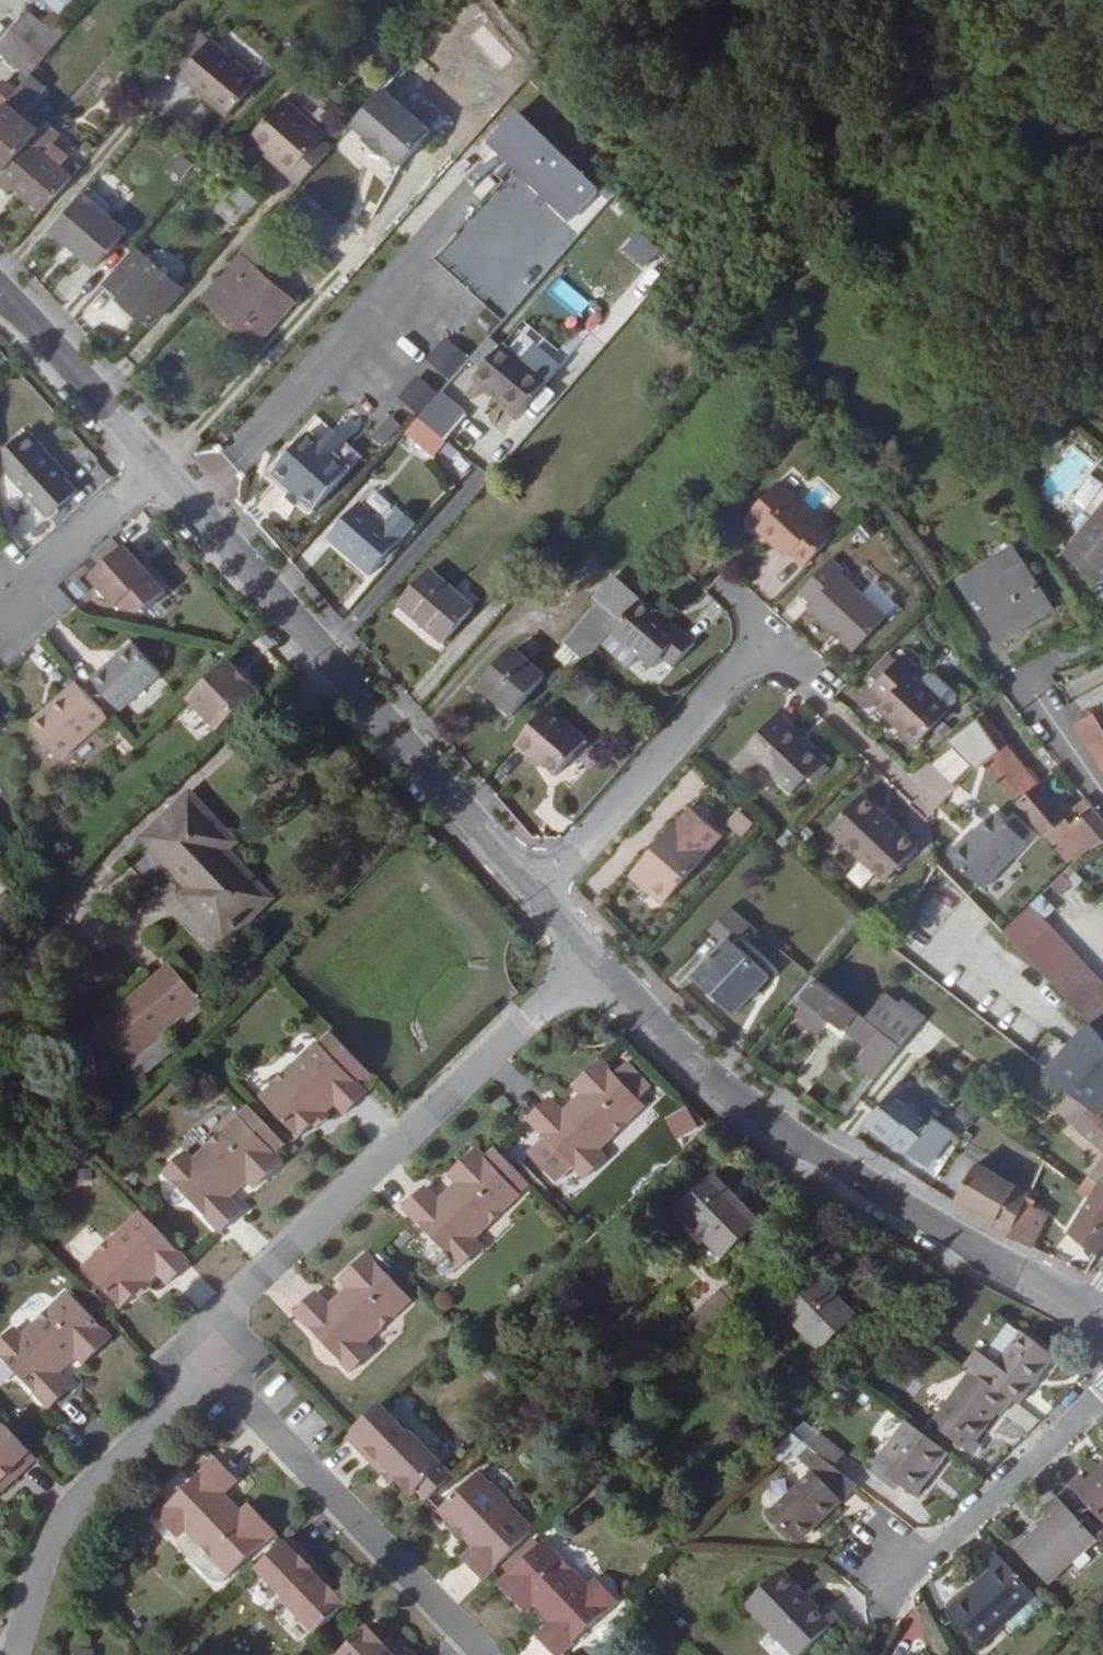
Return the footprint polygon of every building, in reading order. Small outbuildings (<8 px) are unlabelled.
[(58,14),(71,0),(42,0),(58,14)] [(43,22),(29,10),(0,44),(0,51),(29,76),(32,73),(62,38),(43,22)] [(52,11),(43,22),(62,38),(71,27),(52,11)] [(162,73),(173,82),(203,47),(192,37),(162,73)] [(173,82),(221,123),(251,88),(203,47),(173,82)] [(41,130),(24,115),(48,87),(32,73),(29,76),(0,110),(0,167),(6,172),(41,130)] [(353,124),(402,166),(434,130),(385,88),(353,124)] [(251,135),(269,152),(302,182),(334,146),(344,134),(325,115),(315,124),(285,98),(251,135)] [(482,141),(567,222),(600,187),(515,106),(482,141)] [(41,130),(6,172),(0,178),(0,182),(10,191),(15,185),(43,210),(73,176),(62,166),(71,156),(55,143),(62,135),(47,123),(41,130)] [(299,185),(302,182),(269,152),(266,156),(299,185)] [(179,182),(191,162),(176,153),(163,173),(179,182)] [(448,197),(464,212),(493,180),(477,165),(448,197)] [(100,205),(118,189),(105,175),(87,191),(100,205)] [(241,184),(230,196),(249,212),(260,201),(241,184)] [(84,192),(52,230),(94,267),(128,230),(84,192)] [(618,250),(641,269),(658,249),(635,230),(618,250)] [(258,268),(273,250),(255,234),(240,251),(200,296),(255,344),(294,300),(258,268)] [(136,246),(103,284),(150,325),(184,287),(136,246)] [(548,296),(579,312),(587,297),(556,280),(548,296)] [(449,381),(468,353),(440,335),(422,363),(449,381)] [(550,382),(503,344),(474,379),(520,417),(550,382)] [(1092,407),(1102,423),(1102,400),(1092,407)] [(381,446),(401,427),(388,413),(368,432),(381,446)] [(420,418),(408,433),(436,458),(449,443),(420,418)] [(45,448),(29,429),(8,448),(12,472),(50,516),(79,490),(43,450),(45,448)] [(311,430),(271,475),(314,514),(354,469),(311,430)] [(449,517),(487,476),(476,466),(438,507),(449,517)] [(760,527),(778,546),(782,542),(794,553),(807,566),(836,536),(781,482),(751,512),(763,524),(760,527)] [(362,502),(329,539),(370,576),(403,539),(362,502)] [(1062,553),(1099,583),(1102,579),(1102,502),(1062,553)] [(790,557),(794,553),(782,542),(778,546),(790,557)] [(139,561),(144,558),(132,544),(92,579),(118,609),(121,607),(154,578),(145,567),(139,561)] [(1015,555),(967,588),(1005,645),(1054,612),(1015,555)] [(842,571),(845,568),(833,557),(799,593),(812,604),(808,608),(854,651),(889,615),(842,571)] [(149,563),(144,558),(139,561),(145,567),(149,563)] [(444,644),(475,607),(431,570),(400,606),(444,644)] [(615,575),(594,597),(601,603),(555,656),(575,675),(603,644),(612,633),(642,600),(642,599),(615,575)] [(163,588),(154,578),(121,607),(138,611),(163,588)] [(612,633),(638,656),(653,669),(665,656),(673,664),(695,639),(686,632),(682,636),(657,614),(642,600),(612,633)] [(661,609),(657,614),(682,636),(686,632),(661,609)] [(1064,664),(1102,644),(1094,630),(1057,648),(1064,664)] [(26,648),(54,682),(72,667),(45,633),(26,648)] [(629,667),(638,656),(612,633),(603,644),(629,667)] [(121,710),(162,673),(134,642),(93,678),(121,710)] [(514,650),(481,687),(514,715),(547,677),(514,650)] [(905,730),(903,733),(916,746),(953,706),(914,670),(919,664),(906,651),(870,689),(883,701),(880,706),(905,730)] [(230,663),(191,700),(221,732),(260,694),(230,663)] [(82,686),(70,697),(66,692),(31,724),(62,759),(109,716),(82,686)] [(588,739),(549,705),(514,744),(539,766),(542,762),(557,775),(588,739)] [(877,709),(903,733),(905,730),(880,706),(877,709)] [(982,714),(1002,749),(1008,743),(1009,741),(984,709),(982,714)] [(778,711),(744,748),(731,761),(743,772),(755,759),(791,794),(826,757),(778,711)] [(1080,725),(1102,763),(1102,711),(1080,725)] [(971,717),(946,740),(959,754),(939,772),(951,785),(995,744),(971,717)] [(1002,749),(987,761),(1018,802),(1046,837),(1070,868),(1090,848),(1102,841),(1102,820),(1092,807),(1073,822),(1042,780),(1040,782),(1008,743),(1002,749)] [(191,788),(146,830),(121,855),(130,865),(156,841),(194,881),(177,897),(224,948),(278,899),(232,850),(241,842),(191,788)] [(921,845),(864,791),(830,828),(886,881),(921,845)] [(750,829),(758,821),(745,810),(738,818),(750,829)] [(994,810),(951,857),(985,889),(1028,842),(994,810)] [(679,819),(630,875),(663,905),(713,848),(679,819)] [(425,827),(416,836),(431,852),(440,842),(425,827)] [(859,886),(872,872),(859,860),(846,873),(859,886)] [(735,1013),(770,977),(735,943),(751,925),(731,906),(709,929),(723,943),(694,974),(735,1013)] [(167,965),(95,1027),(126,1063),(182,1015),(189,1023),(205,1009),(167,965)] [(1102,1035),(1102,984),(1091,972),(1066,997),(1102,1035)] [(796,995),(800,999),(793,1009),(811,1024),(822,1010),(831,1016),(867,1045),(853,1062),(875,1080),(902,1046),(814,975),(796,995)] [(822,1010),(811,1024),(820,1031),(831,1016),(822,1010)] [(330,1031),(318,1042),(324,1048),(335,1036),(330,1031)] [(167,1034),(129,1066),(142,1081),(179,1048),(167,1034)] [(344,1115),(367,1093),(363,1089),(375,1078),(335,1036),(324,1048),(318,1042),(290,1069),(289,1068),(271,1085),(272,1086),(260,1098),(299,1139),(334,1105),(344,1115)] [(1073,1090),(1102,1116),(1102,1081),(1071,1051),(1051,1073),(1073,1090)] [(569,1116),(563,1110),(552,1097),(529,1119),(585,1178),(607,1157),(601,1149),(647,1106),(642,1101),(653,1091),(629,1065),(618,1075),(603,1059),(574,1086),(580,1094),(568,1106),(574,1112),(569,1116)] [(892,1139),(903,1147),(910,1154),(911,1152),(926,1165),(954,1131),(938,1118),(939,1117),(898,1084),(865,1124),(889,1143),(892,1139)] [(1073,1090),(1057,1109),(1102,1150),(1102,1116),(1073,1090)] [(568,1106),(563,1110),(569,1116),(574,1112),(568,1106)] [(248,1182),(255,1189),(284,1161),(278,1155),(287,1145),(255,1112),(246,1121),(240,1115),(194,1159),(187,1152),(164,1174),(221,1232),(243,1210),(231,1198),(225,1191),(229,1188),(236,1194),(248,1182)] [(899,1152),(903,1147),(892,1139),(889,1143),(899,1152)] [(456,1183),(443,1195),(449,1202),(445,1206),(439,1200),(427,1187),(404,1208),(437,1243),(459,1267),(460,1268),(483,1246),(476,1239),(522,1195),(478,1149),(449,1176),(456,1183)] [(996,1221),(993,1226),(1010,1235),(1030,1191),(978,1161),(956,1198),(980,1212),(996,1221)] [(717,1173),(677,1211),(724,1261),(764,1222),(717,1173)] [(1099,1183),(1089,1176),(1080,1188),(1091,1196),(1070,1232),(1099,1252),(1102,1245),(1102,1177),(1099,1183)] [(936,1178),(931,1186),(940,1192),(945,1184),(936,1178)] [(1010,1235),(1009,1236),(1033,1247),(1054,1203),(1030,1191),(1010,1235)] [(443,1195),(439,1200),(445,1206),(449,1202),(443,1195)] [(167,1285),(190,1263),(141,1212),(113,1238),(111,1237),(94,1255),(95,1256),(82,1268),(122,1309),(157,1275),(167,1285)] [(978,1216),(993,1226),(996,1221),(980,1212),(978,1216)] [(449,1276),(459,1267),(437,1243),(427,1253),(427,1257),(445,1276),(449,1276)] [(369,1254),(340,1281),(347,1288),(334,1300),(340,1306),(336,1310),(330,1304),(318,1292),(295,1313),(351,1372),(374,1351),(367,1344),(413,1300),(369,1254)] [(821,1276),(783,1313),(821,1352),(859,1315),(821,1276)] [(702,1306),(713,1318),(735,1297),(738,1295),(727,1284),(702,1306)] [(84,1366),(113,1338),(68,1292),(22,1336),(15,1329),(0,1343),(0,1358),(49,1409),(72,1387),(60,1375),(54,1368),(58,1364),(64,1371),(77,1358),(84,1366)] [(735,1297),(713,1318),(711,1320),(725,1333),(749,1311),(735,1297)] [(967,1364),(973,1369),(1014,1400),(1020,1405),(1057,1358),(1021,1331),(1020,1332),(1009,1324),(983,1357),(976,1352),(967,1364)] [(1014,1400),(973,1369),(931,1424),(969,1453),(998,1414),(1001,1416),(1014,1400)] [(396,1478),(412,1495),(420,1488),(431,1499),(455,1476),(443,1465),(410,1430),(408,1433),(381,1404),(347,1436),(367,1457),(373,1452),(397,1478),(396,1478)] [(792,1434),(810,1448),(811,1448),(821,1434),(806,1420),(792,1434)] [(917,1498),(930,1480),(923,1476),(944,1448),(907,1420),(873,1464),(917,1498)] [(10,1472),(15,1478),(37,1458),(4,1424),(0,1428),(0,1482),(10,1472)] [(821,1434),(811,1448),(835,1467),(847,1453),(821,1434)] [(811,1448),(810,1448),(799,1457),(815,1471),(771,1513),(800,1543),(843,1501),(838,1496),(853,1481),(835,1467),(811,1448)] [(951,1453),(944,1448),(923,1476),(930,1480),(951,1453)] [(276,1533),(249,1504),(242,1510),(230,1498),(223,1504),(220,1500),(226,1494),(238,1482),(217,1459),(158,1516),(179,1538),(187,1531),(230,1577),(235,1573),(267,1542),(276,1533)] [(1087,1481),(1082,1474),(1070,1485),(1102,1522),(1102,1466),(1087,1481)] [(462,1556),(484,1578),(535,1529),(509,1502),(510,1501),(493,1483),(491,1484),(480,1472),(439,1511),(472,1546),(462,1556)] [(859,1486),(853,1481),(838,1496),(843,1501),(859,1486)] [(1058,1496),(1045,1508),(1052,1516),(1015,1549),(1048,1585),(1098,1540),(1058,1496)] [(281,1599),(314,1634),(346,1605),(330,1587),(328,1588),(304,1563),(310,1557),(290,1536),(256,1568),(283,1598),(281,1599)] [(527,1613),(534,1607),(546,1619),(553,1613),(557,1617),(550,1623),(538,1635),(557,1654),(562,1654),(618,1602),(597,1579),(589,1586),(545,1540),(499,1584),(527,1613)] [(982,1647),(1007,1624),(1038,1597),(998,1552),(985,1563),(991,1570),(948,1609),(982,1647)] [(824,1612),(784,1570),(746,1605),(793,1654),(803,1654),(842,1619),(830,1607),(824,1612)] [(1046,1607),(1038,1597),(1007,1624),(1015,1634),(1046,1607)] [(338,1654),(394,1654),(383,1644),(385,1643),(368,1626),(338,1654)]
